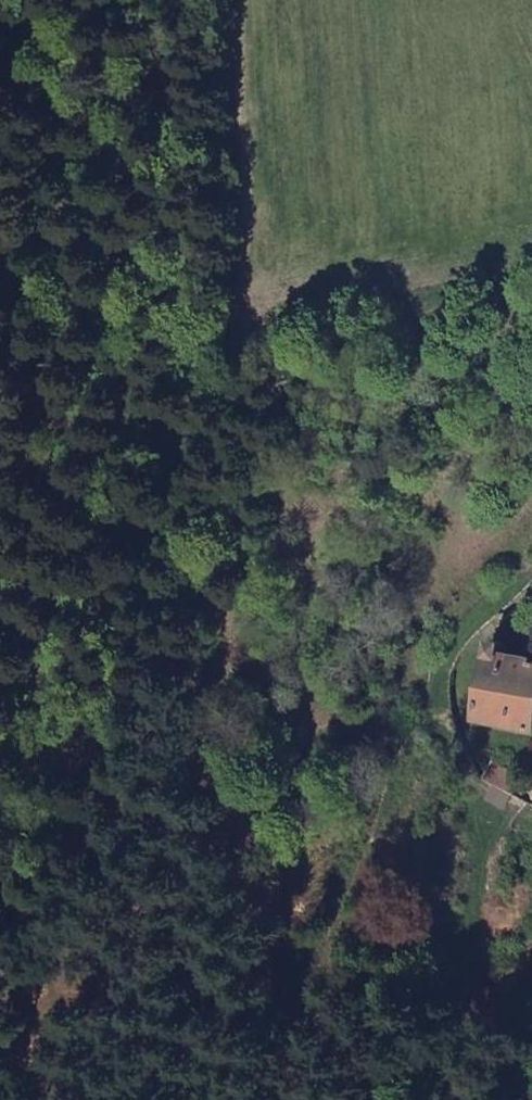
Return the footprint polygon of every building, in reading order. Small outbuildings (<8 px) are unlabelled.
[(506,651),(507,639),(491,638),(478,715),(531,722),(531,655),(506,651)]
